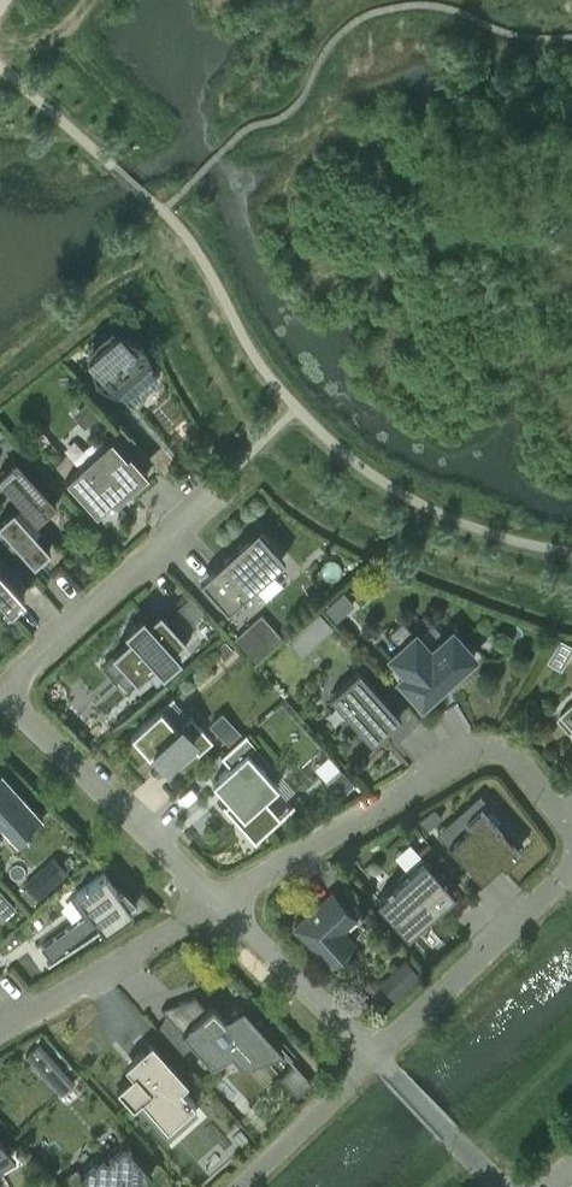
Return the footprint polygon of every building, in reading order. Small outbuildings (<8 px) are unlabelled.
[(117,328),(88,353),(94,376),(100,382),(117,392),(119,390),(134,398),(156,380),(150,363),(151,361),(144,344),(138,337),(117,328)] [(110,438),(65,478),(96,512),(111,498),(115,502),(148,473),(129,453),(126,455),(119,447),(130,437),(120,426),(109,436),(110,438)] [(177,464),(161,445),(149,455),(165,474),(177,464)] [(50,549),(29,526),(56,502),(15,457),(0,471),(0,480),(20,502),(0,519),(0,526),(34,564),(50,549)] [(200,579),(227,609),(284,558),(257,528),(200,579)] [(9,608),(24,595),(0,569),(0,597),(9,608)] [(337,621),(355,605),(344,592),(326,609),(337,621)] [(204,612),(190,597),(177,609),(191,624),(204,612)] [(111,653),(137,681),(150,670),(155,677),(162,671),(162,672),(181,655),(174,648),(186,638),(160,609),(149,620),(142,612),(124,629),(130,636),(111,653)] [(318,614),(304,627),(316,640),(330,627),(318,614)] [(250,623),(234,637),(255,660),(271,646),(250,623)] [(415,633),(390,655),(405,672),(399,678),(421,703),(474,656),(452,630),(430,649),(415,633)] [(224,659),(234,650),(225,640),(214,649),(224,659)] [(329,694),(372,742),(401,716),(358,669),(329,694)] [(561,715),(571,727),(571,705),(561,715)] [(152,750),(165,763),(189,742),(198,752),(212,740),(189,714),(177,726),(160,707),(131,734),(149,753),(152,750)] [(209,723),(223,739),(236,727),(222,711),(209,723)] [(222,804),(254,840),(281,816),(264,798),(278,785),(247,750),(212,781),(230,801),(225,804),(224,802),(222,804)] [(43,816),(1,769),(0,770),(0,822),(16,840),(43,816)] [(353,782),(342,769),(332,778),(343,791),(353,782)] [(490,805),(485,810),(482,807),(465,822),(468,825),(449,843),(481,879),(500,861),(504,865),(520,849),(517,846),(523,841),(490,805)] [(434,807),(419,819),(428,829),(442,816),(434,807)] [(388,889),(376,900),(407,934),(438,907),(455,892),(449,886),(424,857),(423,858),(408,871),(393,885),(390,882),(386,887),(388,889)] [(25,883),(38,898),(58,881),(44,866),(25,883)] [(122,887),(122,888),(118,891),(105,872),(76,893),(90,911),(41,947),(50,959),(47,962),(48,963),(100,925),(104,931),(132,910),(128,904),(136,899),(123,886),(122,887)] [(2,913),(13,904),(0,889),(0,911),(2,913)] [(294,927),(329,966),(354,943),(341,929),(356,916),(333,891),(294,927)] [(420,975),(404,959),(394,969),(410,985),(420,975)] [(243,1005),(224,1016),(212,1004),(207,1009),(196,996),(178,1002),(194,1020),(182,1031),(212,1064),(231,1052),(242,1063),(256,1058),(282,1048),(243,1005)] [(187,1080),(168,1058),(151,1039),(124,1064),(131,1072),(116,1086),(132,1104),(140,1097),(167,1127),(195,1102),(180,1086),(187,1080)] [(40,1041),(26,1053),(45,1075),(59,1063),(40,1041)] [(280,1076),(297,1095),(312,1082),(295,1063),(280,1076)] [(15,1155),(0,1138),(0,1164),(15,1155)] [(123,1141),(106,1156),(102,1152),(80,1172),(75,1167),(60,1181),(65,1186),(136,1186),(152,1173),(123,1141)]
